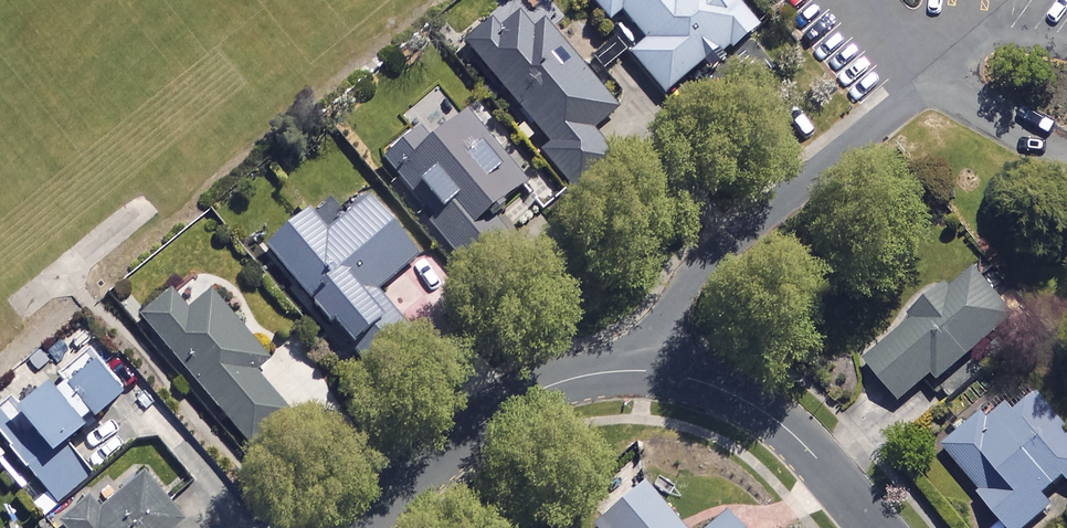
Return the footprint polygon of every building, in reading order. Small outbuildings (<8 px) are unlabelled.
[(460,47),(545,141),(533,152),(560,182),(605,141),(593,128),(616,106),(520,0),(511,0),(460,47)] [(604,21),(620,9),(644,42),(630,52),(659,93),(751,27),(731,0),(589,0),(604,21)] [(439,212),(420,228),(441,252),(459,236),(482,262),(513,236),(488,208),(522,178),(440,85),(404,117),(412,126),(378,155),(409,191),(416,185),(439,212)] [(411,261),(365,203),(323,237),(304,214),(264,246),(342,344),(386,308),(373,291),(411,261)] [(1012,319),(972,270),(863,361),(897,403),(930,376),(936,382),(1012,319)] [(186,315),(168,294),(139,319),(244,440),(281,408),(251,373),(265,361),(209,295),(186,315)] [(86,361),(47,393),(41,385),(13,409),(6,401),(0,406),(0,442),(54,506),(90,476),(61,440),(115,395),(86,361)] [(992,399),(950,430),(954,435),(942,444),(1005,527),(1023,527),(1050,508),(1039,494),(1064,476),(1066,480),(1066,428),(1036,386),(1002,411),(992,399)] [(142,474),(96,512),(85,499),(54,524),(58,527),(176,527),(182,523),(142,474)] [(637,479),(591,519),(598,527),(680,527),(637,479)] [(723,513),(706,527),(736,527),(723,513)]
